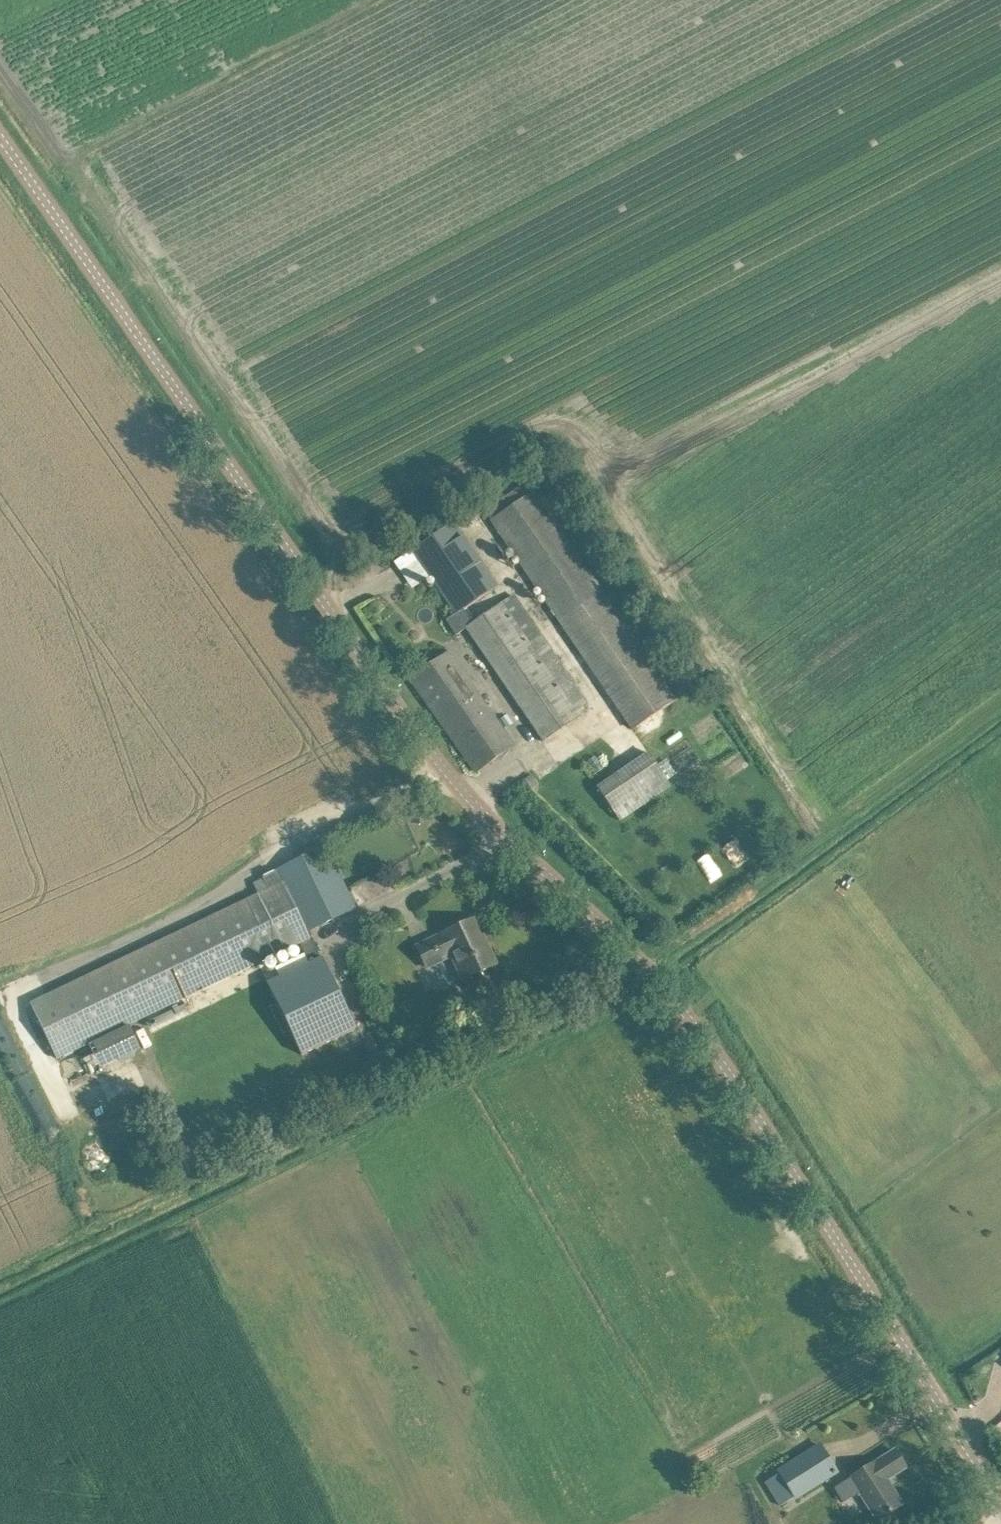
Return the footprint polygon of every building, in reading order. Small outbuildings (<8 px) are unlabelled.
[(530,478),(487,508),(493,518),(489,520),(637,730),(684,697),(530,478)] [(499,586),(456,520),(414,548),(457,614),(499,586)] [(473,623),(466,627),(467,628),(467,629),(545,741),(583,715),(580,711),(588,705),(514,597),(513,596),(475,621),(473,623)] [(475,621),(466,608),(449,619),(459,635),(466,630),(465,628),(475,621)] [(450,651),(411,679),(476,772),(512,746),(485,707),(493,702),(483,688),(478,691),(471,681),(450,651)] [(644,749),(592,785),(618,821),(670,785),(644,749)] [(421,807),(412,808),(413,818),(423,817),(421,807)] [(271,888),(32,1001),(58,1057),(299,942),(309,963),(267,983),(301,1054),(355,1029),(308,931),(355,909),(325,848),(266,876),(271,888)] [(452,955),(463,980),(496,964),(474,918),(416,946),(426,967),(452,955)] [(778,1473),(764,1481),(780,1506),(794,1497),(795,1499),(838,1472),(819,1444),(777,1471),(778,1473)] [(851,1478),(834,1488),(844,1503),(860,1492),(866,1503),(877,1520),(902,1504),(886,1479),(905,1467),(895,1450),(886,1455),(878,1461),(851,1478)]
